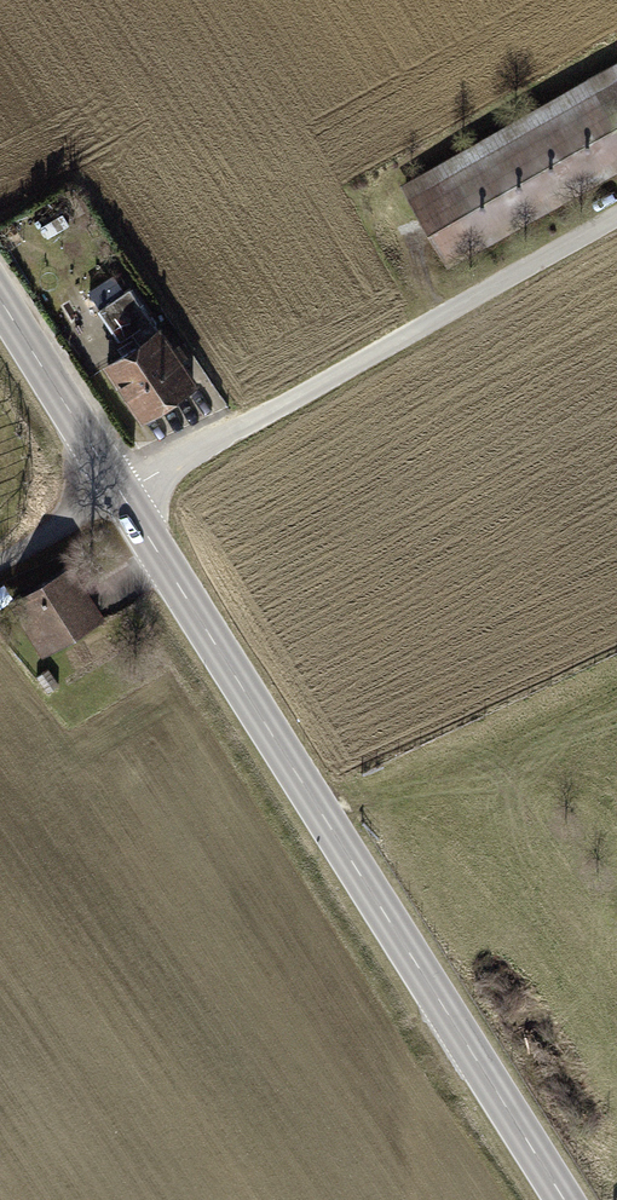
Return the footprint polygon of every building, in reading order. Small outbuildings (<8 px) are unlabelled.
[(442,186),(433,170),(404,187),(447,263),(616,166),(616,86),(442,186)] [(108,366),(143,417),(193,384),(131,290),(100,311),(120,340),(130,334),(135,342),(136,341),(139,345),(108,366)] [(70,571),(15,606),(22,617),(31,611),(52,645),(98,615),(70,571)]
